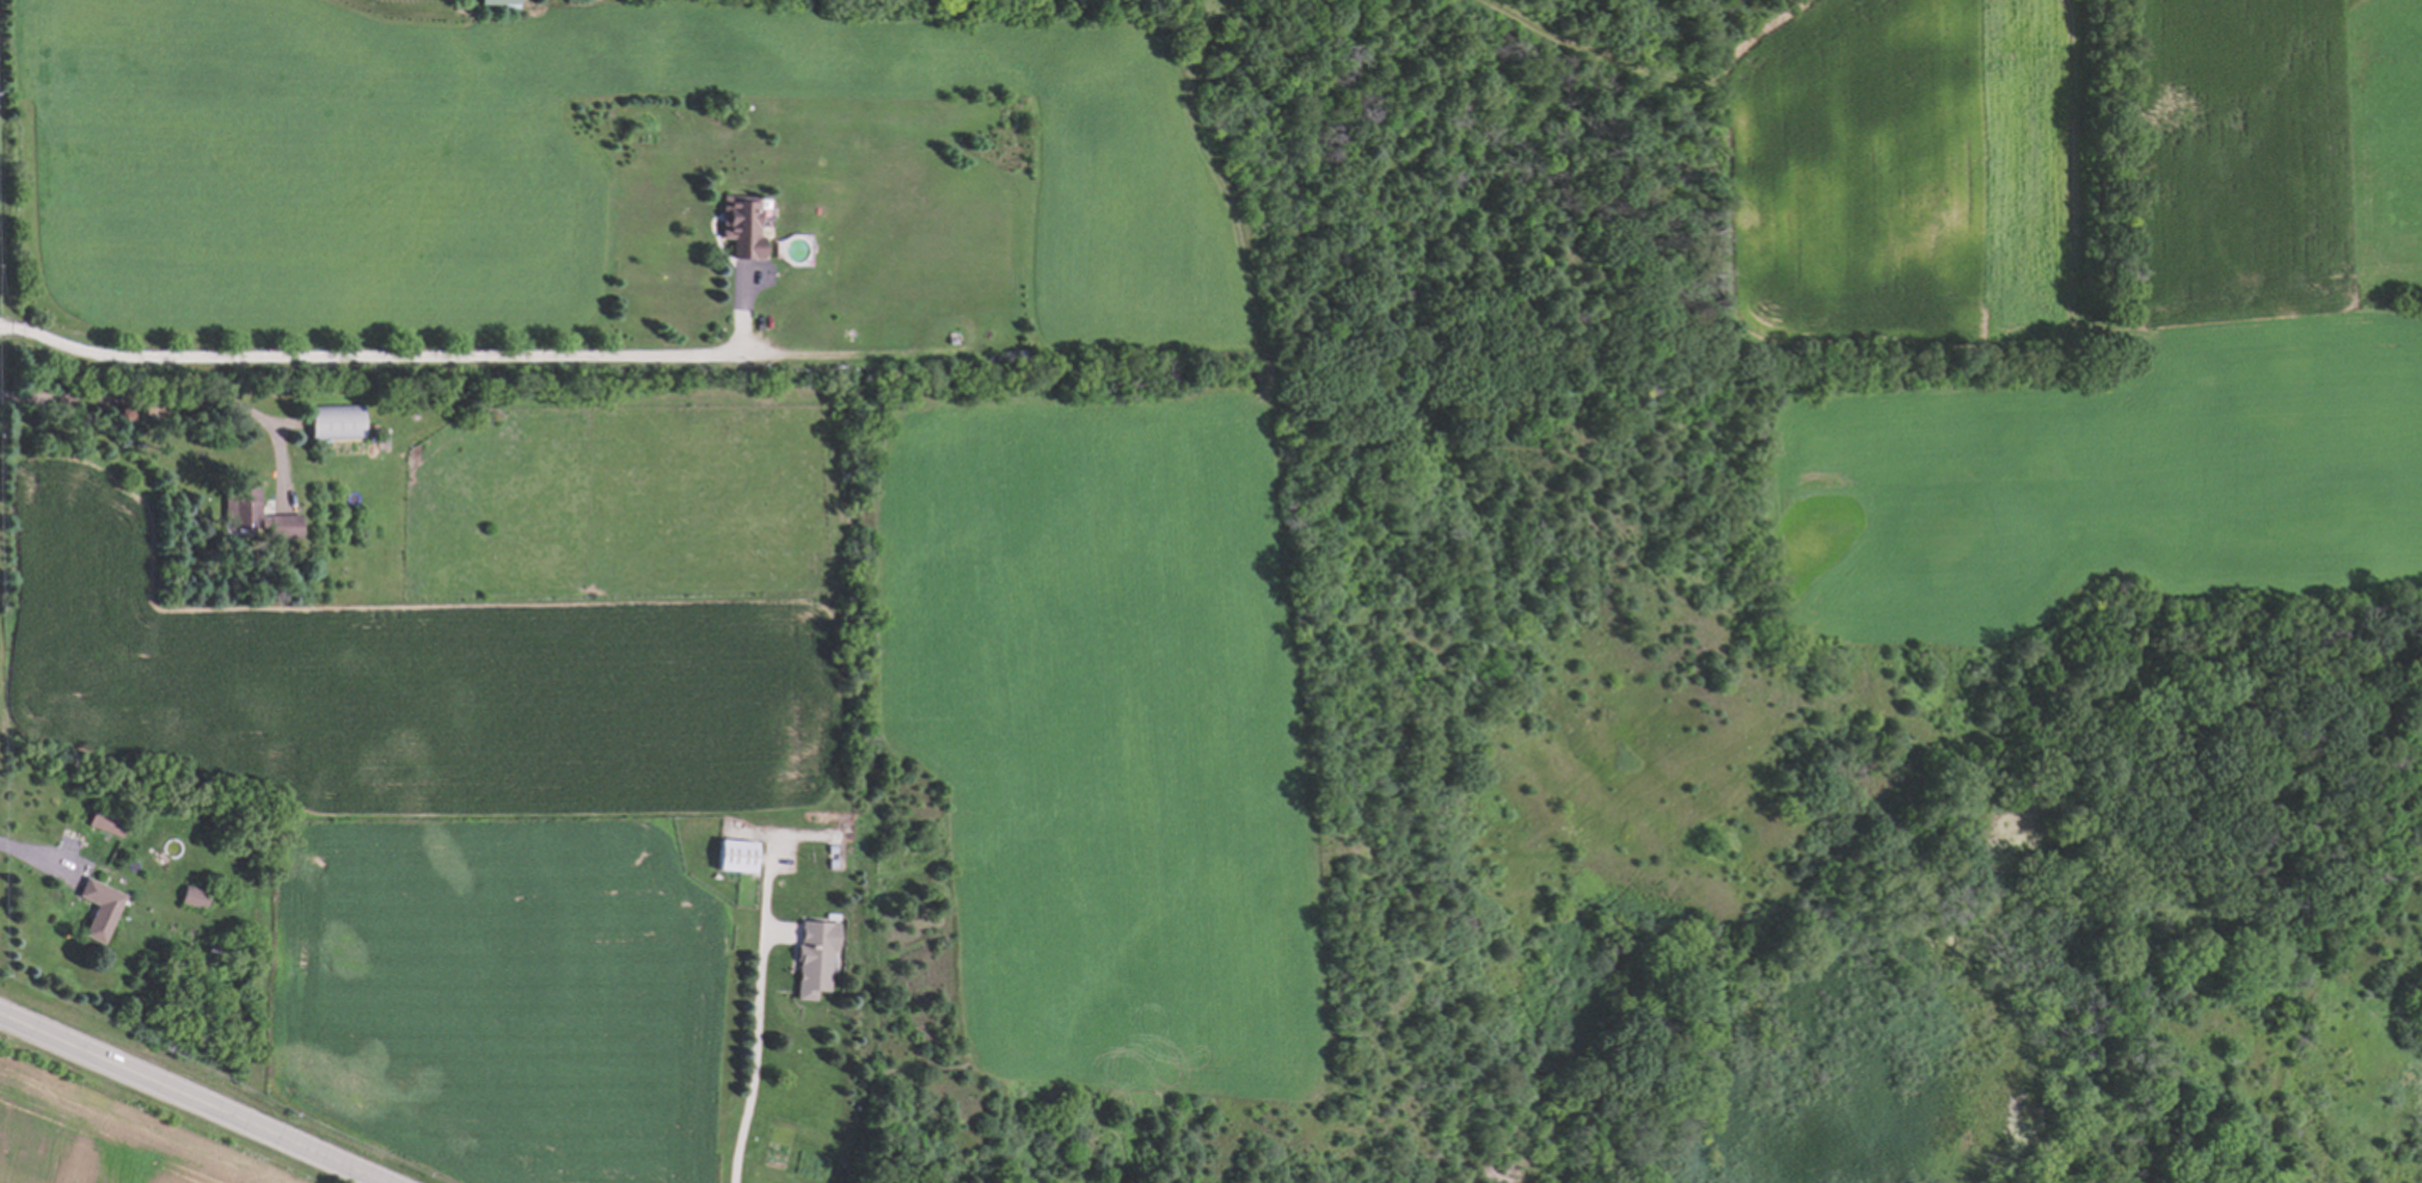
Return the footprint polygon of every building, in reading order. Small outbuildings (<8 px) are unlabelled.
[(725,203),(734,203),(734,198),(754,200),(753,225),(754,226),(754,229),(752,232),(752,238),(758,238),(758,258),(730,258),(730,233),(724,233),(725,203)] [(360,436),(308,437),(307,411),(360,409),(360,436)] [(472,409),(480,409),(480,419),(472,419),(472,409)] [(299,513),(299,537),(266,538),(266,527),(221,528),(220,489),(255,488),(256,514),(299,513)] [(118,838),(85,823),(92,807),(125,820),(118,838)] [(717,839),(747,840),(746,863),(716,862),(717,839)] [(100,943),(79,933),(93,901),(73,891),(82,874),(124,893),(100,943)] [(202,909),(177,901),(183,882),(208,890),(202,909)] [(795,919),(834,920),(833,949),(824,949),(823,994),(802,994),(802,961),(798,961),(798,945),(795,945),(795,919)]
